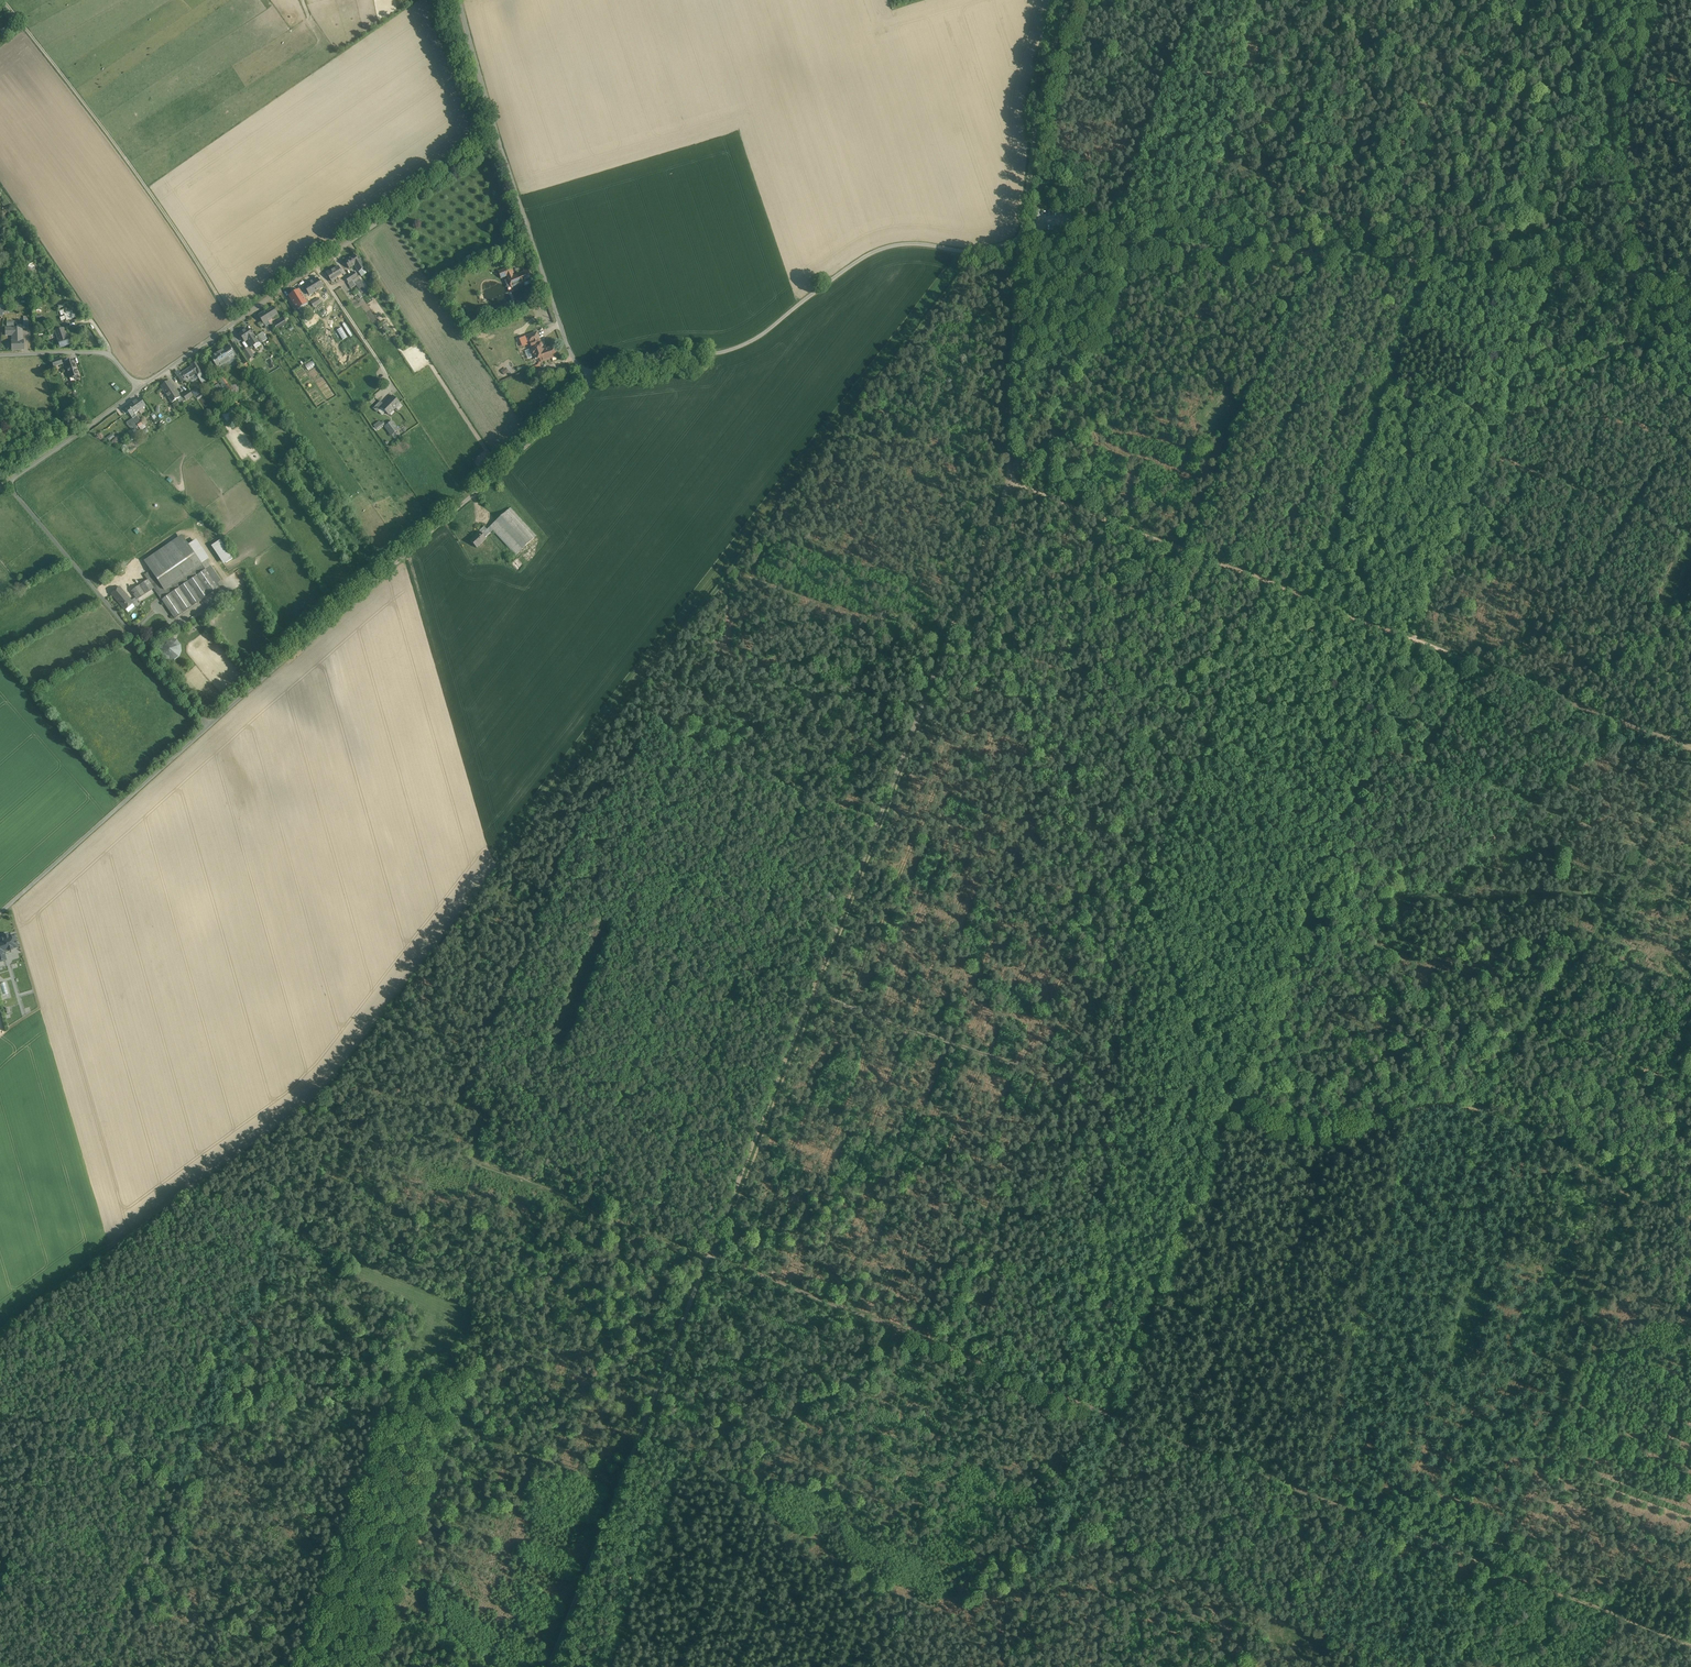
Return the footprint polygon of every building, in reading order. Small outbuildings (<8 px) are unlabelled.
[(361,260),(357,254),(355,256),(345,262),(349,269),(354,266),(358,272),(359,272),(365,268),(361,261),(361,260)] [(338,267),(331,271),(331,270),(326,273),(332,282),(336,279),(339,276),(338,275),(342,273),(338,267)] [(511,267),(498,272),(501,279),(507,276),(512,274),(513,273),(511,267)] [(365,268),(359,272),(361,277),(368,273),(365,268)] [(528,270),(519,274),(513,277),(512,274),(507,276),(508,279),(511,288),(523,283),(523,284),(532,280),(528,270)] [(354,272),(349,276),(352,281),(358,277),(354,272)] [(366,290),(358,277),(352,281),(354,284),(356,283),(362,292),(366,290)] [(318,279),(302,289),(307,297),(323,287),(318,279)] [(297,309),(306,303),(298,290),(289,296),(297,309)] [(318,298),(311,303),(314,307),(321,303),(318,298)] [(273,306),(265,312),(267,315),(266,316),(268,319),(267,320),(268,321),(269,321),(278,315),(273,306)] [(63,314),(68,312),(66,307),(57,311),(61,323),(66,321),(63,314)] [(63,314),(66,321),(76,318),(73,311),(68,312),(63,314)] [(267,315),(265,312),(265,311),(258,315),(264,324),(268,321),(267,320),(268,319),(266,316),(267,315)] [(284,318),(273,325),(277,331),(288,324),(284,318)] [(345,322),(342,324),(350,337),(352,335),(345,322)] [(17,328),(5,329),(5,336),(11,336),(11,351),(23,350),(23,341),(22,341),(22,329),(17,329),(17,328)] [(62,328),(54,331),(57,340),(57,341),(59,348),(69,344),(66,337),(66,338),(62,328)] [(247,329),(240,334),(245,342),(247,340),(252,337),(250,334),(247,329)] [(252,337),(247,340),(252,347),(254,346),(256,349),(261,345),(259,343),(252,332),(250,334),(252,337)] [(263,332),(258,336),(263,342),(267,339),(263,332)] [(537,333),(525,337),(528,345),(530,344),(532,349),(530,350),(533,357),(536,356),(539,357),(537,352),(544,350),(542,349),(541,349),(540,348),(541,347),(542,346),(542,344),(540,343),(540,344),(539,341),(540,341),(537,333)] [(229,346),(210,358),(218,369),(236,357),(229,346)] [(544,350),(537,352),(539,357),(541,362),(556,356),(553,347),(544,350)] [(254,357),(248,348),(243,352),(248,360),(254,357)] [(60,358),(51,362),(53,368),(57,367),(62,365),(60,358)] [(73,361),(65,363),(70,378),(74,377),(75,380),(79,379),(73,361)] [(206,380),(194,361),(190,364),(192,366),(201,382),(206,380)] [(308,370),(313,367),(309,362),(304,365),(308,370)] [(192,366),(180,374),(185,382),(196,374),(192,366)] [(543,368),(536,371),(538,377),(546,375),(543,368)] [(170,380),(161,386),(172,403),(177,400),(181,397),(170,380)] [(219,384),(212,389),(218,398),(225,393),(219,384)] [(190,391),(183,395),(183,396),(186,400),(193,396),(190,391)] [(186,400),(183,396),(181,397),(177,400),(180,404),(186,400)] [(384,405),(381,407),(381,408),(378,411),(382,415),(385,412),(389,415),(400,403),(393,396),(384,405)] [(140,398),(126,408),(128,412),(131,416),(146,406),(140,398)] [(380,401),(373,409),(377,412),(378,411),(381,408),(381,407),(384,405),(380,401)] [(232,405),(221,413),(229,423),(239,416),(232,405)] [(137,416),(127,423),(131,428),(137,424),(141,421),(137,416)] [(381,423),(375,428),(377,430),(385,424),(383,422),(381,423)] [(392,422),(385,427),(392,435),(398,430),(392,422)] [(534,538),(508,510),(490,527),(493,531),(516,555),(534,538)] [(480,532),(470,541),(477,548),(486,540),(485,538),(493,531),(490,527),(487,530),(482,535),(480,532)] [(484,527),(479,532),(480,532),(482,535),(487,530),(484,527)] [(233,559),(221,540),(214,545),(226,563),(233,559)] [(189,545),(151,570),(166,593),(204,567),(202,564),(189,545)] [(547,547),(526,566),(534,575),(542,568),(538,564),(548,555),(551,552),(547,547)] [(548,555),(538,564),(542,568),(544,570),(554,561),(548,555)] [(222,585),(206,561),(202,564),(204,567),(218,588),(222,585)] [(204,567),(166,593),(151,570),(144,575),(148,581),(154,589),(160,597),(174,618),(218,588),(204,567)] [(27,582),(26,580),(25,580),(22,576),(18,579),(22,586),(27,582)] [(132,601),(120,587),(111,594),(125,611),(134,603),(133,602),(154,589),(148,581),(132,592),(136,598),(132,601)] [(171,639),(165,639),(161,643),(159,648),(159,654),(163,659),(168,661),(174,660),(179,657),(181,651),(180,645),(177,641),(171,639)] [(9,936),(9,934),(2,936),(3,938),(0,938),(0,963),(6,961),(4,952),(7,951),(8,952),(13,950),(12,949),(18,947),(14,935),(9,936)]
